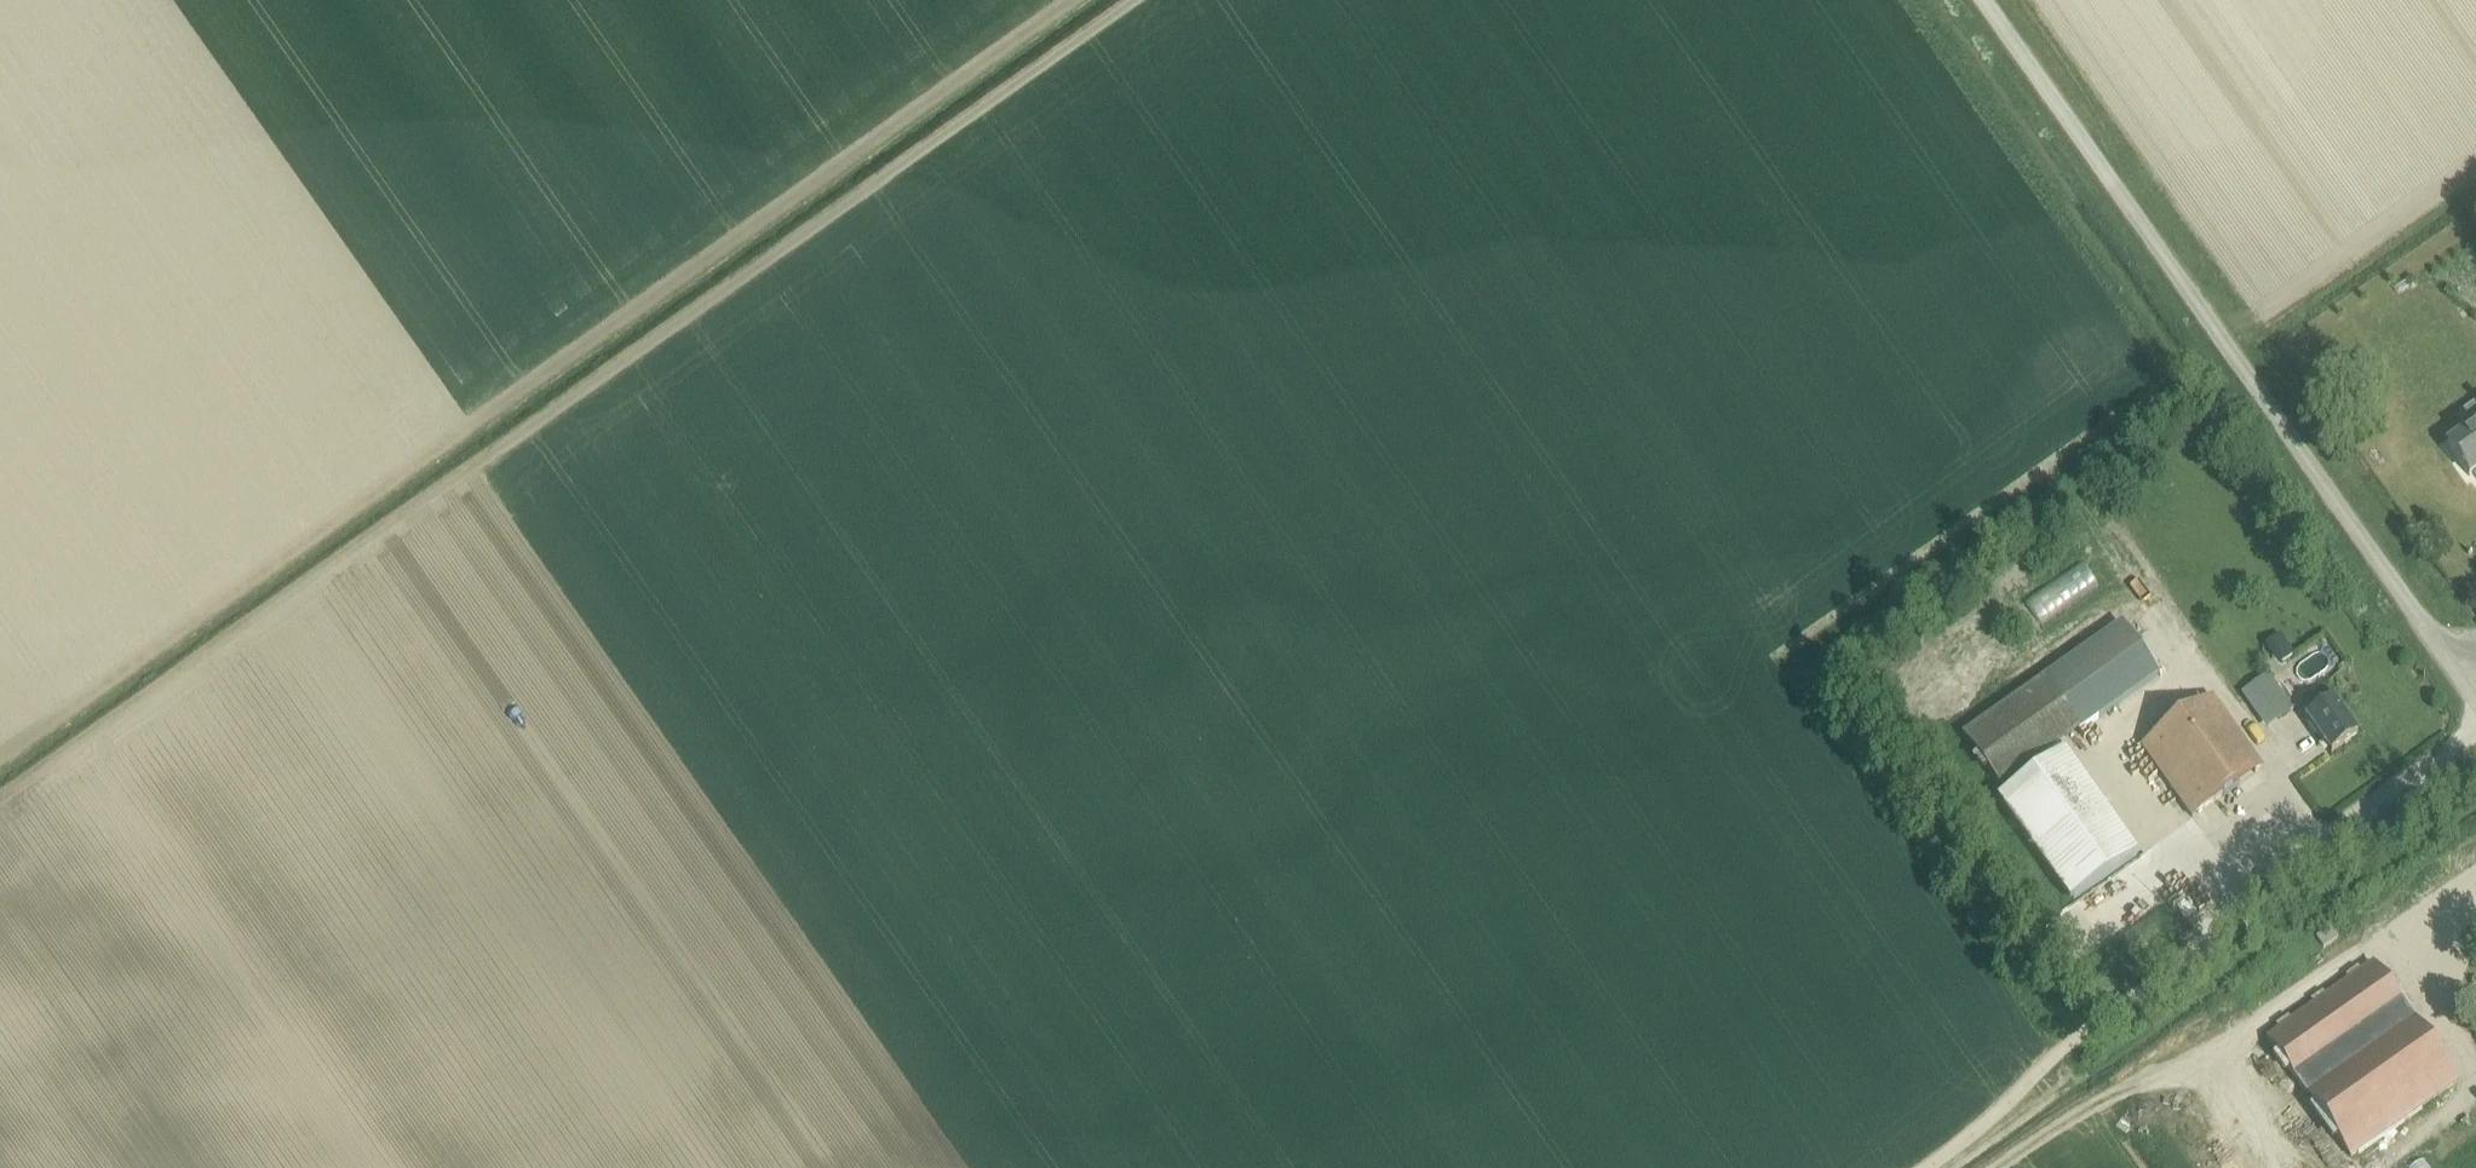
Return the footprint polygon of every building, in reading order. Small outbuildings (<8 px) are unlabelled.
[(2468,476),(2472,473),(2475,478),(2475,425),(2470,429),(2447,446),(2468,476)] [(2044,678),(1961,737),(1998,789),(2158,675),(2125,627),(2047,683),(2044,678)] [(2356,736),(2331,700),(2322,687),(2303,701),(2311,713),(2305,718),(2330,754),(2356,736)] [(2265,728),(2287,713),(2273,691),(2251,706),(2265,728)] [(2192,817),(2262,767),(2211,697),(2141,747),(2192,817)] [(2136,857),(2058,747),(2038,761),(2043,768),(1999,799),(2072,903),(2136,857)] [(2323,949),(2338,939),(2330,928),(2315,938),(2323,949)] [(2350,1157),(2456,1082),(2372,963),(2266,1037),(2350,1157)]
